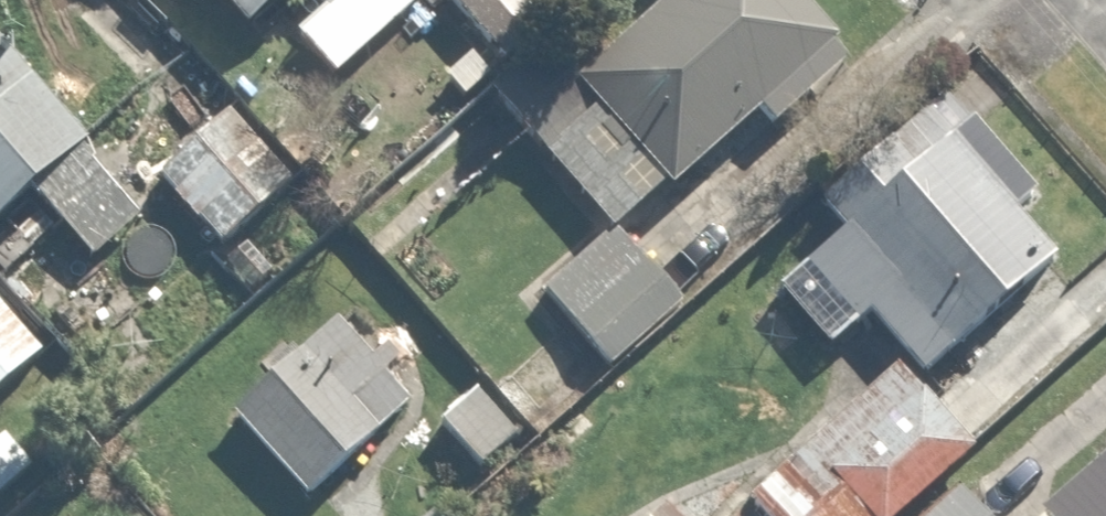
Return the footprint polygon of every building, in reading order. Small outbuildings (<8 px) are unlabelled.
[(236,11),(250,0),(227,0),(236,11)] [(285,20),(326,68),(405,0),(308,0),(285,20)] [(493,44),(532,12),(522,0),(456,0),(493,44)] [(571,72),(550,49),(495,99),(614,229),(834,27),(809,0),(649,0),(571,72)] [(571,11),(582,0),(561,0),(571,11)] [(27,182),(86,253),(136,211),(77,139),(86,132),(0,28),(0,204),(27,182)] [(1031,187),(982,133),(1016,103),(970,53),(897,123),(813,199),(840,227),(771,290),(819,343),(865,302),(919,362),(1054,239),(1018,199),(1031,187)] [(192,139),(153,174),(207,235),(246,200),(192,139)] [(265,213),(214,262),(248,298),(300,249),(265,213)] [(606,226),(542,281),(604,353),(668,297),(606,226)] [(0,305),(0,365),(30,340),(0,305)] [(343,305),(229,400),(297,482),(411,386),(343,305)] [(966,438),(895,356),(749,482),(778,515),(875,515),(966,438)] [(40,449),(7,416),(0,422),(0,488),(40,449)] [(1033,505),(1043,515),(1105,515),(1105,441),(1033,505)] [(918,515),(988,515),(956,481),(918,515)] [(652,484),(614,515),(679,515),(652,484)]
